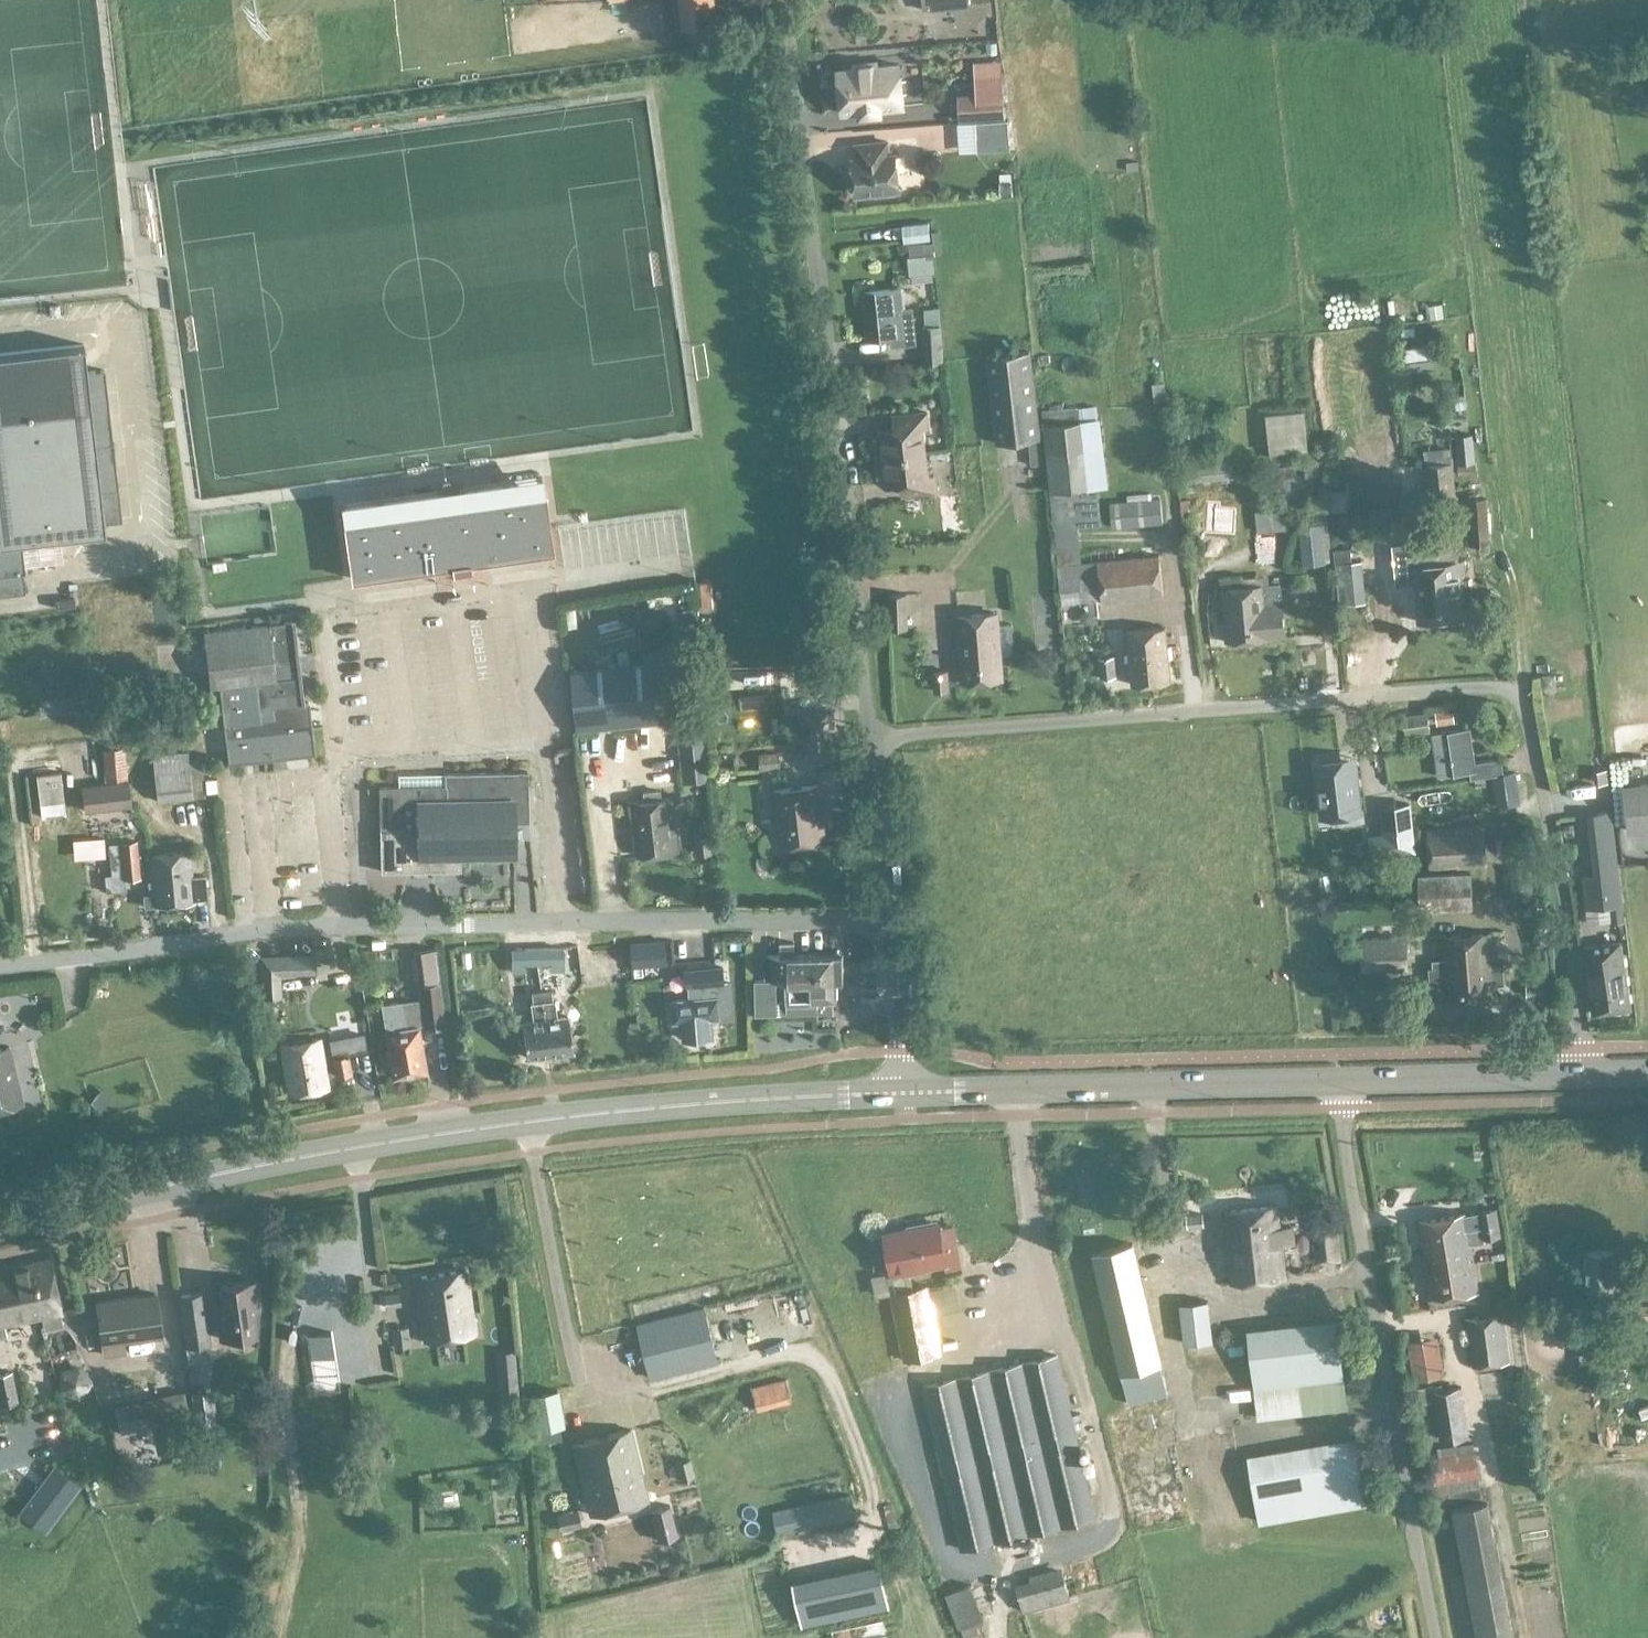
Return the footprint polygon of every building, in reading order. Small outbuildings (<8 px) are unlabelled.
[(682,26),(716,22),(713,0),(678,0),(682,26)] [(924,9),(968,5),(968,0),(923,0),(924,9)] [(903,105),(899,64),(876,66),(876,62),(854,64),(854,68),(837,70),(838,82),(836,82),(834,84),(836,99),(838,100),(840,100),(842,112),(903,105)] [(1003,117),(1002,95),(967,97),(968,119),(1003,117)] [(976,137),(1009,134),(1008,119),(975,121),(976,137)] [(857,157),(851,158),(852,167),(848,172),(849,181),(854,185),(855,194),(899,189),(895,153),(889,154),(887,141),(856,144),(857,157)] [(901,205),(925,202),(919,152),(904,154),(908,190),(900,191),(901,205)] [(908,253),(909,274),(937,271),(935,251),(908,253)] [(886,289),(864,292),(869,338),(890,336),(891,346),(917,343),(913,306),(904,307),(902,288),(886,289)] [(1430,318),(1443,316),(1442,303),(1429,305),(1430,318)] [(1395,333),(1414,328),(1408,305),(1388,310),(1395,333)] [(940,324),(921,325),(923,362),(942,361),(940,324)] [(1441,343),(1398,348),(1400,361),(1404,360),(1406,371),(1432,368),(1431,357),(1442,356),(1441,343)] [(36,538),(50,537),(105,531),(104,523),(122,521),(104,370),(87,371),(84,344),(0,353),(0,595),(25,592),(23,573),(25,573),(21,540),(36,538)] [(999,354),(987,355),(996,427),(997,443),(1028,439),(1040,438),(1039,427),(1037,410),(1030,350),(1012,352),(999,354)] [(1466,400),(1455,401),(1456,408),(1467,407),(1466,400)] [(1078,525),(1102,523),(1098,487),(1107,486),(1100,417),(1096,418),(1095,405),(1042,409),(1043,423),(1050,491),(1049,491),(1055,545),(1080,543),(1078,525)] [(876,458),(926,452),(923,427),(929,426),(928,412),(894,415),(896,429),(879,431),(880,437),(874,438),(876,458)] [(1500,424),(1490,426),(1492,439),(1501,437),(1500,424)] [(1472,432),(1455,434),(1457,462),(1475,460),(1472,432)] [(1450,447),(1423,449),(1428,501),(1454,499),(1450,447)] [(1286,497),(1321,494),(1316,448),(1301,449),(1303,464),(1250,469),(1257,531),(1285,528),(1283,510),(1288,510),(1286,497)] [(926,452),(876,458),(878,477),(885,477),(885,483),(902,481),(904,494),(937,490),(935,476),(929,477),(926,452)] [(1457,464),(1458,474),(1476,472),(1475,462),(1457,464)] [(1403,478),(1389,468),(1382,475),(1396,486),(1403,478)] [(342,504),(352,578),(452,564),(453,571),(471,569),(470,562),(552,550),(541,476),(513,480),(512,474),(370,494),(370,500),(342,504)] [(1325,490),(1327,511),(1347,509),(1345,488),(1325,490)] [(939,496),(942,521),(944,537),(963,535),(961,518),(960,510),(958,493),(939,496)] [(1112,527),(1162,522),(1160,497),(1151,498),(1151,493),(1127,495),(1127,501),(1110,502),(1112,527)] [(1491,543),(1487,497),(1466,498),(1470,544),(1491,543)] [(1190,499),(1180,499),(1181,514),(1192,513),(1190,499)] [(1204,534),(1235,536),(1235,511),(1218,510),(1218,505),(1206,504),(1204,534)] [(1350,518),(1338,519),(1340,538),(1353,537),(1350,518)] [(1332,561),(1328,522),(1313,524),(1298,525),(1302,564),(1332,561)] [(32,548),(49,546),(49,539),(31,541),(32,548)] [(1333,548),(1338,604),(1367,602),(1362,559),(1352,560),(1351,546),(1333,548)] [(1433,563),(1439,620),(1455,618),(1452,591),(1460,590),(1459,575),(1465,575),(1464,560),(1457,561),(1456,546),(1433,548),(1434,563),(1433,563)] [(1102,600),(1162,593),(1158,554),(1057,566),(1062,603),(1101,598),(1102,600)] [(33,557),(34,567),(51,565),(50,556),(33,557)] [(1439,620),(1433,563),(1412,565),(1418,622),(1439,620)] [(1280,583),(1269,584),(1268,575),(1220,579),(1226,641),(1285,636),(1280,583)] [(610,580),(615,595),(627,592),(622,576),(610,580)] [(1301,583),(1298,580),(1291,581),(1288,586),(1288,590),(1291,593),(1299,592),(1303,588),(1301,583)] [(890,628),(907,628),(906,593),(889,594),(890,628)] [(569,627),(577,625),(575,606),(566,607),(569,627)] [(963,681),(1002,678),(997,612),(958,616),(963,681)] [(265,698),(272,697),(272,696),(300,693),(292,623),(204,632),(211,699),(221,698),(264,693),(265,698)] [(1126,631),(1132,684),(1171,680),(1165,627),(1126,631)] [(618,652),(619,664),(629,663),(627,651),(618,652)] [(1115,655),(1097,657),(1100,678),(1117,676),(1115,655)] [(571,671),(577,730),(667,720),(661,661),(571,671)] [(949,689),(947,670),(933,671),(935,690),(949,689)] [(272,757),(265,698),(264,693),(221,698),(228,762),(272,757)] [(265,698),(272,757),(314,752),(308,702),(273,706),(272,697),(265,698)] [(1453,708),(1435,711),(1437,724),(1454,721),(1453,708)] [(833,710),(805,712),(809,760),(837,758),(833,710)] [(1427,712),(1402,715),(1405,735),(1430,731),(1427,712)] [(785,731),(783,716),(771,716),(773,733),(785,731)] [(1383,748),(1398,746),(1394,718),(1379,720),(1383,748)] [(1470,728),(1433,734),(1439,776),(1470,771),(1471,779),(1493,775),(1497,805),(1518,802),(1514,772),(1504,773),(1502,758),(1475,762),(1470,728)] [(704,738),(679,741),(683,781),(708,779),(704,738)] [(102,748),(104,780),(127,778),(124,747),(102,748)] [(157,801),(193,798),(204,797),(202,774),(215,772),(214,765),(202,766),(201,757),(189,758),(188,751),(152,754),(157,801)] [(1342,761),(1318,764),(1322,801),(1324,815),(1334,814),(1359,811),(1357,795),(1353,763),(1353,759),(1342,761)] [(65,813),(61,771),(59,760),(47,761),(48,773),(36,774),(41,816),(65,813)] [(527,771),(446,773),(446,785),(379,786),(381,871),(461,870),(461,855),(515,854),(514,822),(528,822),(527,771)] [(128,779),(81,784),(84,811),(131,806),(128,779)] [(819,784),(773,790),(780,847),(826,841),(819,784)] [(673,797),(662,798),(661,789),(643,791),(644,800),(631,801),(637,856),(679,851),(673,797)] [(1647,823),(1647,790),(1625,792),(1628,825),(1647,823)] [(1386,832),(1388,853),(1415,851),(1410,803),(1399,804),(1402,830),(1386,832)] [(835,831),(856,828),(853,808),(832,811),(835,831)] [(712,851),(710,832),(709,822),(698,824),(699,833),(695,833),(697,853),(712,851)] [(1429,870),(1487,865),(1483,823),(1425,828),(1429,870)] [(103,836),(72,839),(73,860),(105,858),(103,836)] [(141,878),(138,840),(108,843),(110,873),(104,874),(105,892),(126,890),(125,879),(141,878)] [(152,894),(144,895),(145,906),(184,902),(195,901),(195,899),(207,898),(205,875),(192,877),(192,870),(192,869),(204,868),(202,853),(199,853),(198,849),(190,850),(184,851),(149,854),(152,894)] [(1595,874),(1582,875),(1586,909),(1609,907),(1610,921),(1610,923),(1625,922),(1619,871),(1595,874)] [(1483,920),(1482,904),(1433,905),(1433,921),(1483,920)] [(1548,945),(1547,911),(1546,911),(1531,912),(1533,946),(1548,945)] [(1494,985),(1504,984),(1503,964),(1493,965),(1491,934),(1442,937),(1443,959),(1432,959),(1432,967),(1428,967),(1431,1002),(1495,998),(1494,985)] [(1362,971),(1406,970),(1405,935),(1361,936),(1362,971)] [(665,939),(632,942),(633,966),(668,963),(665,939)] [(1628,1007),(1620,954),(1618,940),(1584,945),(1594,1012),(1628,1007)] [(833,1012),(833,997),(838,997),(837,979),(844,979),(843,952),(794,953),(794,941),(780,942),(780,954),(764,954),(765,979),(755,979),(756,1014),(811,1013),(833,1012)] [(512,963),(524,962),(551,962),(563,962),(563,947),(511,949),(512,963)] [(414,951),(419,988),(421,998),(381,1004),(385,1029),(389,1050),(392,1067),(393,1076),(427,1071),(419,1029),(445,1025),(434,948),(414,951)] [(281,996),(279,970),(317,968),(316,955),(263,957),(258,958),(261,997),(281,996)] [(529,989),(545,988),(544,966),(528,967),(529,989)] [(668,984),(667,966),(641,968),(641,985),(668,984)] [(691,999),(673,1001),(675,1020),(683,1020),(685,1038),(713,1036),(711,1017),(720,1017),(718,997),(717,997),(716,984),(724,983),(723,967),(687,970),(688,986),(690,986),(691,999)] [(319,979),(283,980),(284,993),(319,992),(319,979)] [(1543,982),(1525,983),(1526,996),(1543,995),(1543,982)] [(552,999),(551,990),(531,992),(532,1001),(530,1002),(532,1020),(521,1021),(526,1057),(572,1051),(568,1015),(557,1017),(555,999),(552,999)] [(364,1033),(329,1039),(335,1076),(353,1073),(349,1053),(366,1050),(364,1033)] [(321,1039),(281,1046),(289,1093),(329,1086),(321,1039)] [(9,1047),(0,1049),(0,1108),(23,1102),(9,1047)] [(392,1067),(389,1050),(379,1052),(382,1069),(392,1067)] [(1413,1217),(1413,1204),(1380,1205),(1380,1218),(1413,1217)] [(1224,1213),(1232,1283),(1285,1277),(1277,1207),(1224,1213)] [(1483,1242),(1483,1237),(1501,1234),(1497,1208),(1419,1221),(1424,1252),(1449,1248),(1451,1264),(1474,1261),(1471,1244),(1483,1242)] [(1202,1213),(1186,1215),(1187,1226),(1204,1224),(1202,1213)] [(937,1223),(886,1233),(893,1270),(898,1291),(889,1293),(903,1360),(941,1352),(934,1317),(934,1315),(929,1289),(928,1284),(912,1287),(909,1269),(945,1262),(938,1225),(937,1223)] [(1339,1225),(1316,1227),(1319,1263),(1342,1261),(1339,1225)] [(1197,1249),(1213,1248),(1212,1233),(1196,1234),(1197,1249)] [(1134,1241),(1091,1252),(1128,1404),(1169,1394),(1161,1364),(1163,1363),(1134,1241)] [(1449,1248),(1424,1252),(1431,1298),(1478,1290),(1474,1261),(1451,1264),(1449,1248)] [(1587,1251),(1587,1287),(1588,1306),(1606,1306),(1605,1287),(1619,1286),(1618,1268),(1613,1268),(1613,1250),(1587,1251)] [(62,1325),(59,1312),(48,1260),(17,1266),(23,1293),(36,1291),(41,1315),(43,1329),(62,1325)] [(41,1315),(36,1291),(23,1293),(17,1266),(9,1268),(8,1267),(0,1269),(0,1338),(6,1337),(3,1323),(41,1315)] [(416,1278),(425,1340),(475,1332),(465,1271),(416,1278)] [(260,1307),(256,1280),(219,1285),(222,1305),(215,1306),(220,1338),(256,1333),(253,1308),(260,1307)] [(202,1291),(178,1295),(185,1346),(209,1342),(202,1291)] [(400,1292),(385,1294),(386,1306),(402,1303),(400,1292)] [(159,1294),(96,1305),(102,1344),(103,1355),(126,1352),(124,1341),(166,1334),(159,1294)] [(1183,1343),(1213,1339),(1208,1300),(1179,1303),(1183,1343)] [(651,1379),(719,1362),(705,1306),(637,1323),(651,1379)] [(1465,1318),(1472,1367),(1511,1362),(1504,1312),(1465,1318)] [(1338,1317),(1247,1328),(1254,1389),(1345,1379),(1338,1317)] [(329,1331),(307,1334),(310,1358),(333,1355),(329,1331)] [(1444,1375),(1438,1335),(1407,1339),(1413,1379),(1444,1375)] [(376,1336),(376,1390),(393,1390),(392,1336),(376,1336)] [(1607,1336),(1578,1337),(1580,1364),(1609,1362),(1607,1336)] [(519,1399),(518,1382),(515,1349),(495,1351),(499,1401),(519,1399)] [(126,1368),(150,1364),(148,1352),(124,1356),(126,1368)] [(1096,1518),(1057,1353),(922,1385),(960,1550),(1096,1518)] [(1205,1361),(1206,1371),(1227,1369),(1226,1358),(1205,1361)] [(0,1373),(0,1403),(20,1399),(14,1370),(0,1373)] [(64,1387),(78,1393),(87,1379),(73,1372),(64,1387)] [(785,1378),(752,1387),(758,1410),(791,1401),(785,1378)] [(1469,1435),(1461,1385),(1443,1388),(1442,1383),(1418,1386),(1420,1402),(1433,1400),(1439,1440),(1469,1435)] [(212,1389),(191,1391),(194,1409),(215,1407),(212,1389)] [(558,1389),(529,1394),(536,1430),(559,1426),(564,1425),(558,1389)] [(182,1391),(151,1397),(132,1401),(114,1405),(119,1433),(188,1418),(182,1391)] [(1255,1408),(1234,1411),(1235,1424),(1257,1421),(1255,1408)] [(573,1443),(591,1514),(648,1500),(630,1429),(573,1443)] [(1259,1521),(1367,1502),(1355,1436),(1247,1455),(1259,1521)] [(1473,1443),(1437,1447),(1438,1456),(1426,1458),(1429,1484),(1431,1483),(1434,1504),(1480,1498),(1473,1443)] [(646,1478),(665,1477),(664,1448),(644,1450),(646,1478)] [(54,1464),(19,1510),(45,1532),(80,1484),(54,1464)] [(851,1494),(773,1510),(778,1533),(857,1516),(851,1494)] [(1467,1589),(1477,1637),(1515,1637),(1503,1581),(1488,1502),(1452,1509),(1467,1589)] [(678,1536),(670,1504),(650,1509),(657,1541),(678,1536)] [(582,1526),(578,1509),(557,1514),(561,1531),(582,1526)] [(1128,1560),(1128,1577),(1140,1577),(1140,1560),(1128,1560)] [(1015,1583),(1023,1612),(1071,1598),(1062,1566),(1028,1575),(1030,1579),(1015,1583)] [(994,1629),(977,1596),(953,1609),(967,1637),(976,1637),(994,1629)]
